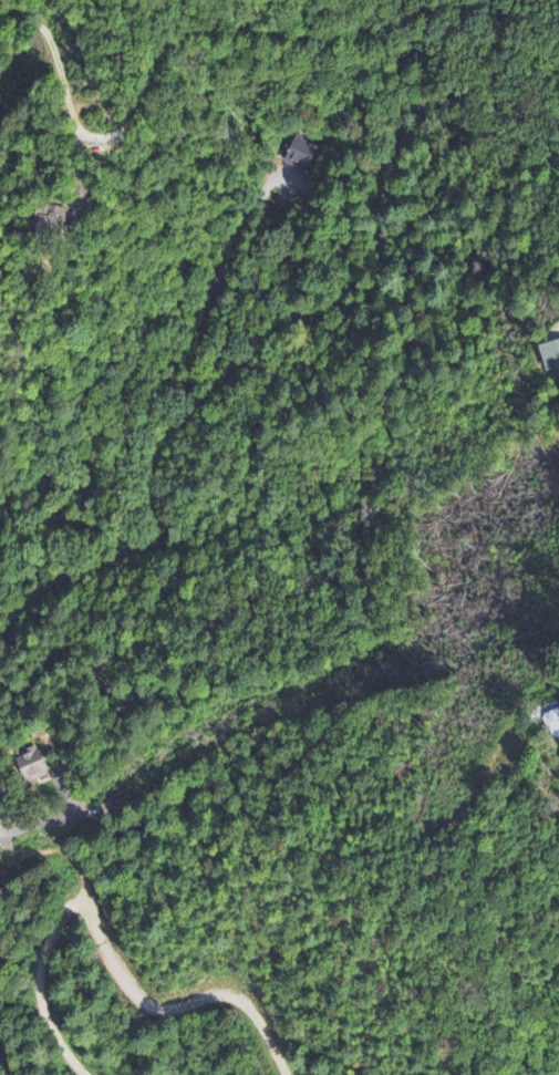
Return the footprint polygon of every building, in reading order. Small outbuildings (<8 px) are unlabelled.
[(283,158),(309,173),(323,150),(298,134),(283,158)] [(541,346),(542,373),(558,372),(558,346),(541,346)] [(14,759),(26,786),(48,776),(36,749),(14,759)]
